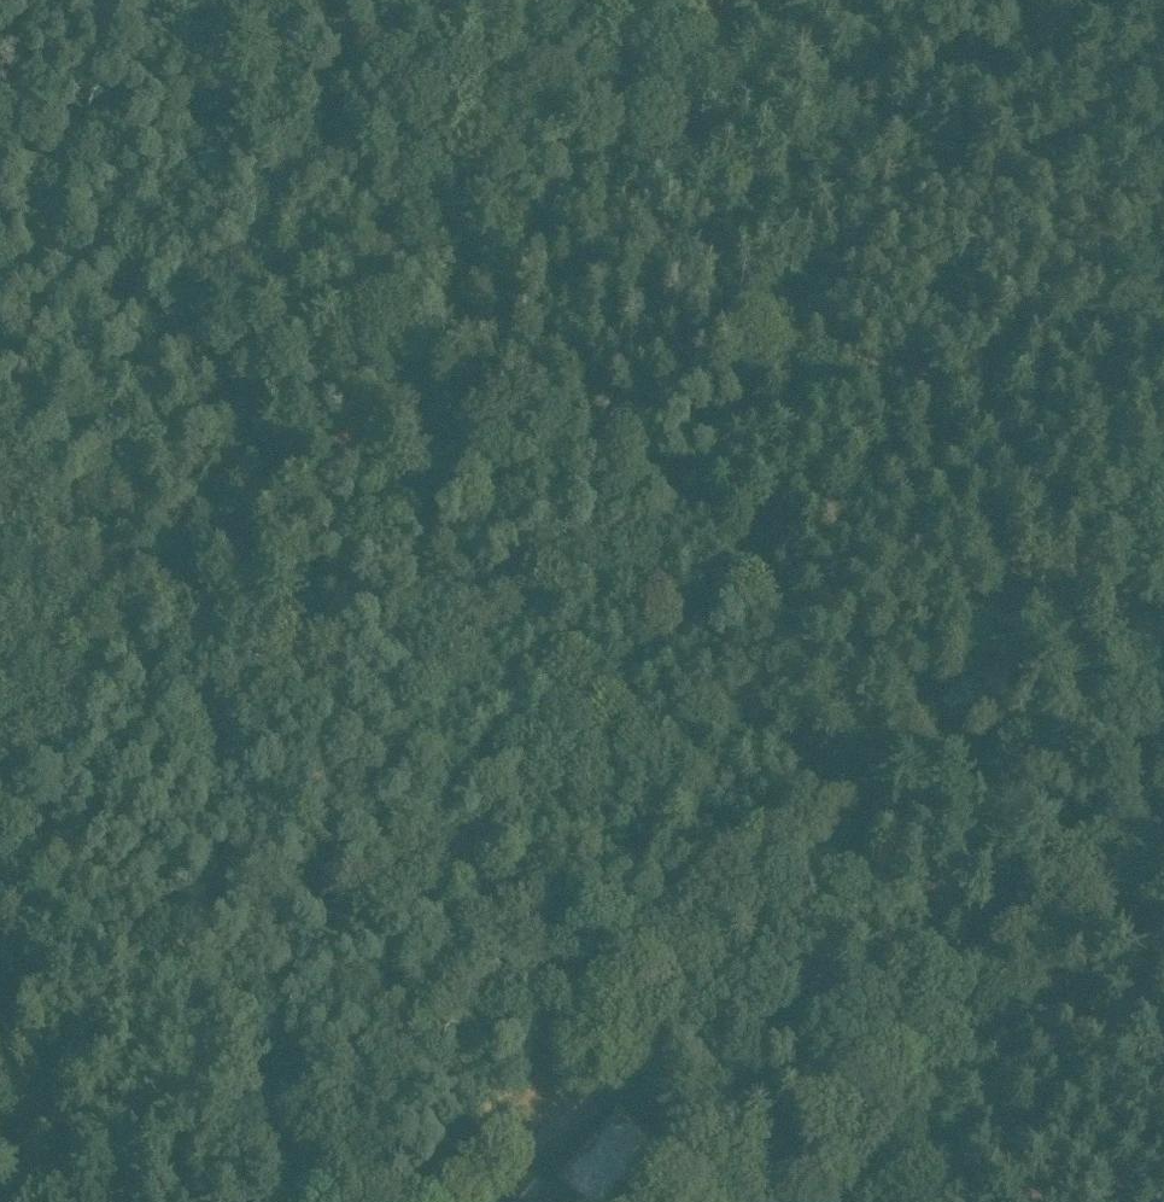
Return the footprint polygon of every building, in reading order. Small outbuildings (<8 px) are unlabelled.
[(673,1163),(618,1116),(543,1201),(639,1201),(673,1163)]
